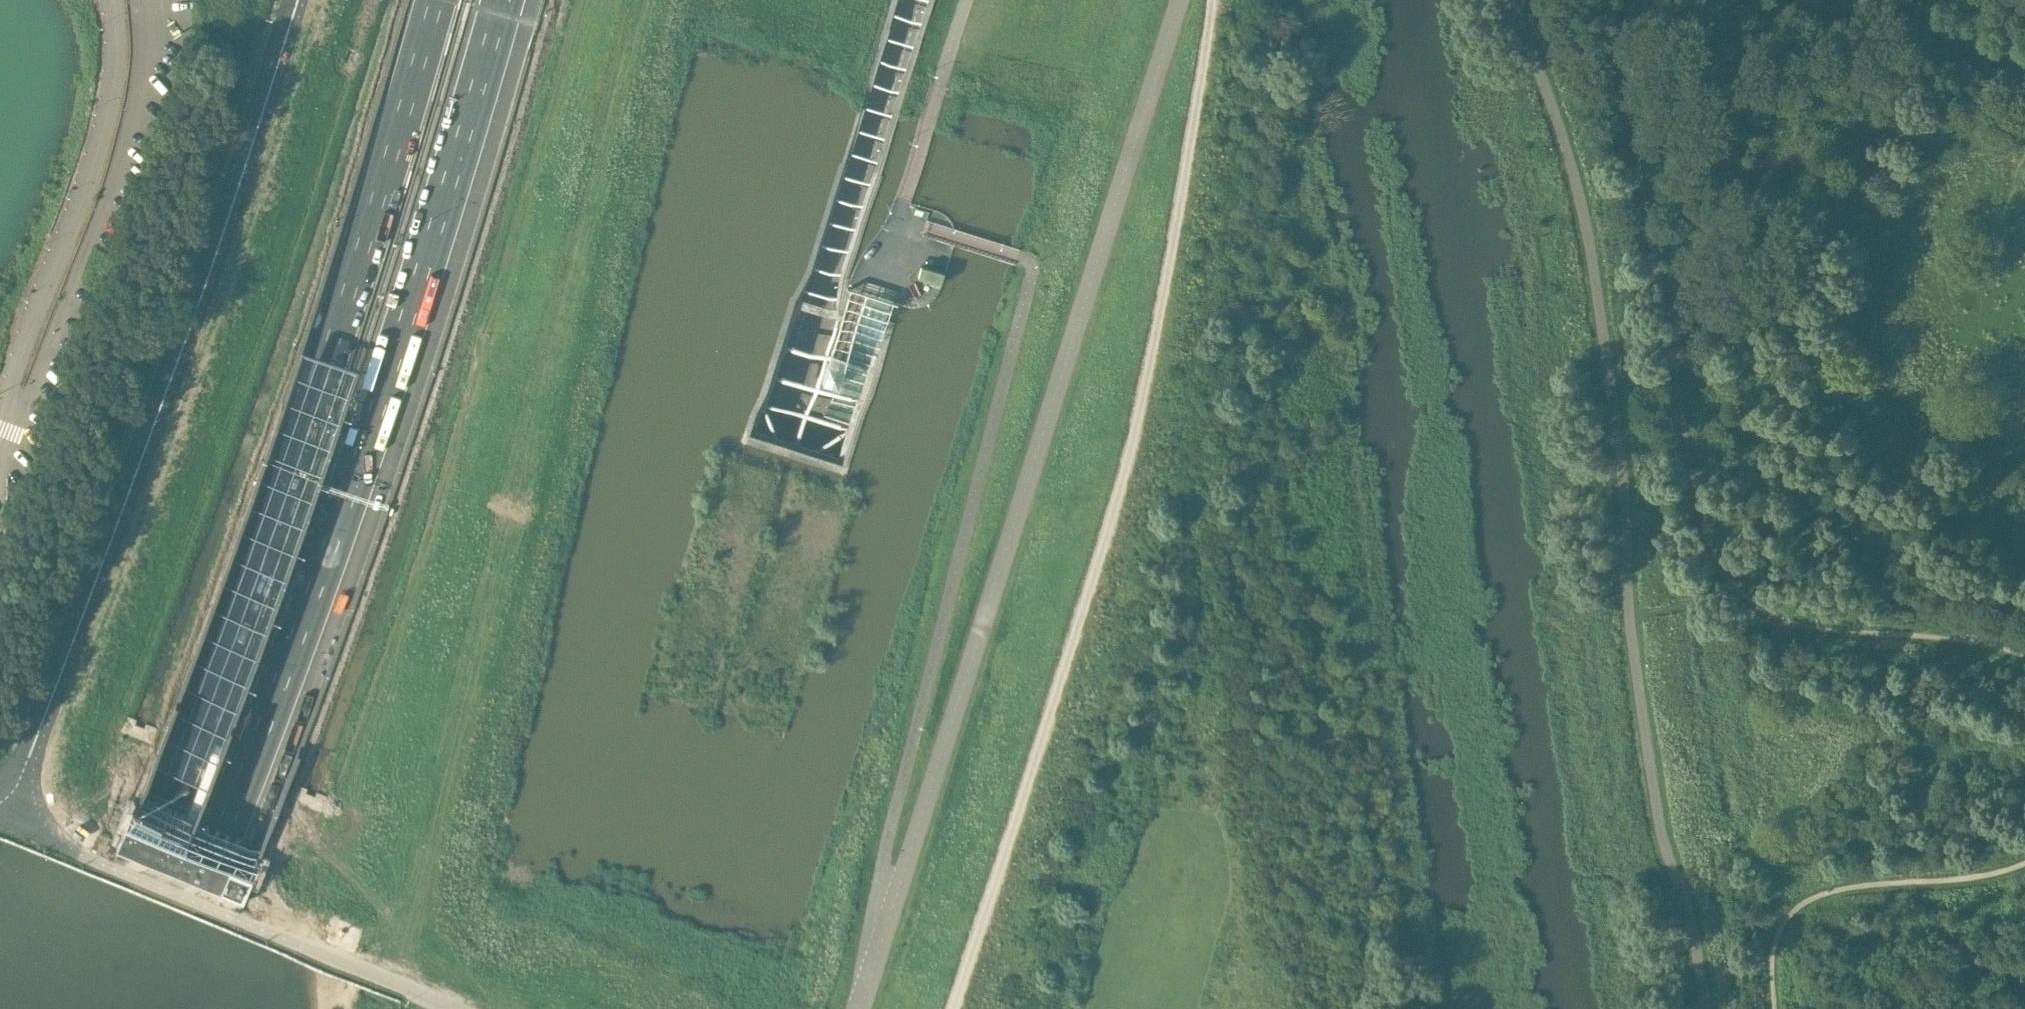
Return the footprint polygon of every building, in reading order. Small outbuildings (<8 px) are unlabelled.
[(329,359),(306,352),(131,830),(182,851),(277,613),(357,368),(329,359)] [(221,894),(230,872),(182,851),(131,830),(126,828),(117,851),(221,894)] [(230,872),(221,894),(243,903),(252,881),(230,872)]
